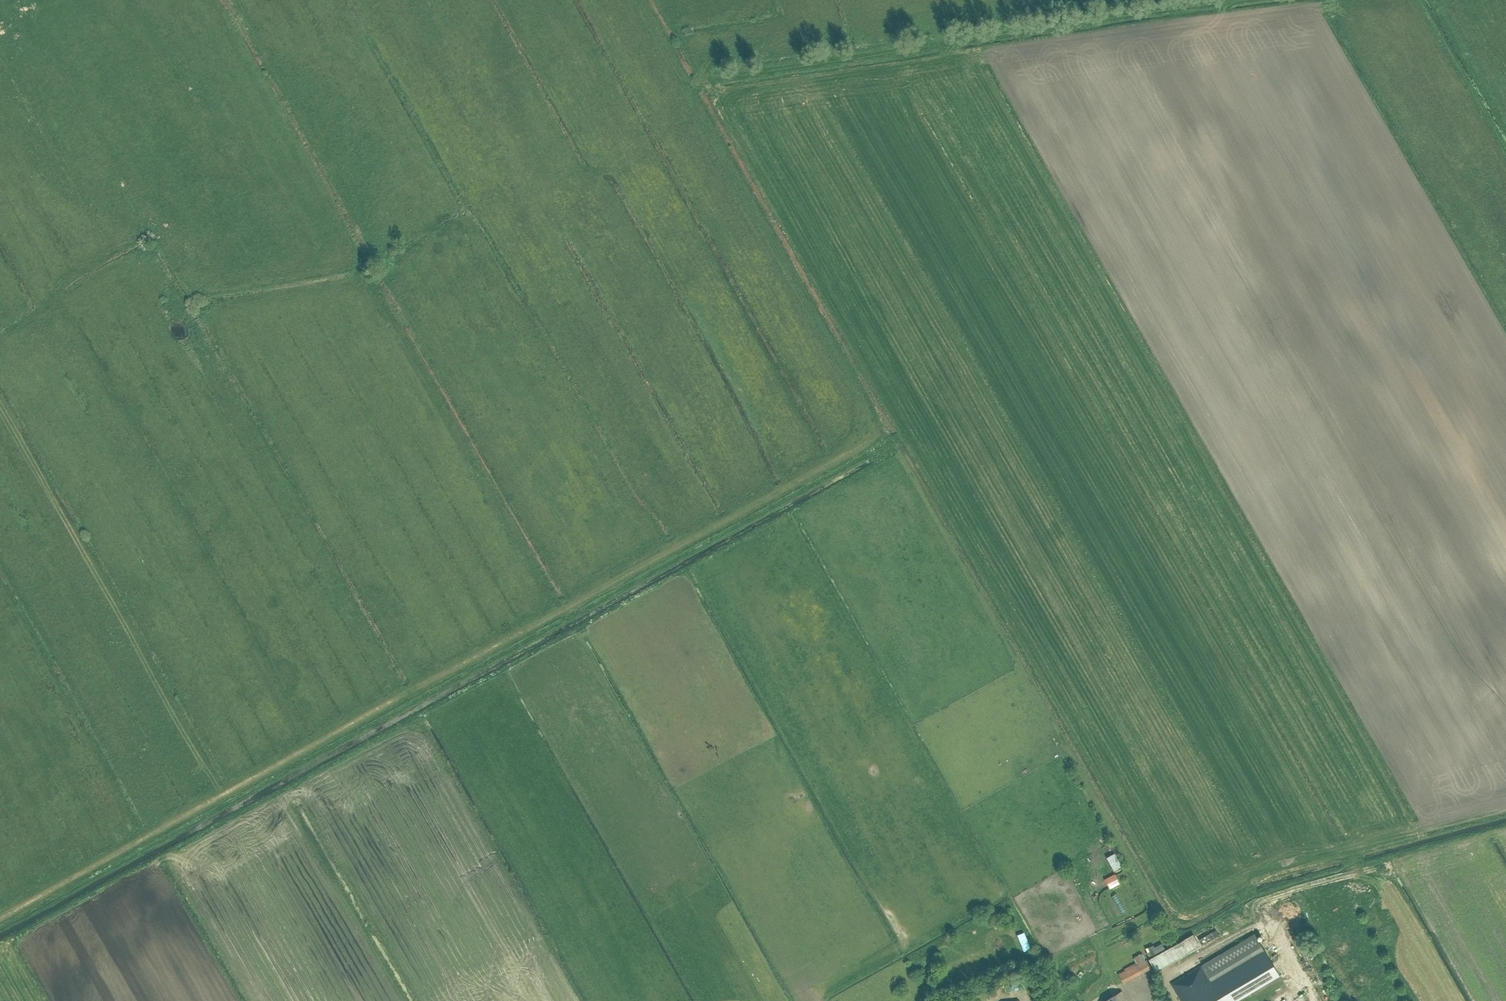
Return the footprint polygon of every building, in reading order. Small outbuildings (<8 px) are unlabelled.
[(1109,853),(1114,868),(1122,865),(1117,850),(1109,853)] [(1110,887),(1120,884),(1118,873),(1108,876),(1110,887)] [(1119,892),(1113,895),(1124,913),(1129,910),(1119,892)] [(1293,900),(1284,902),(1286,910),(1295,908),(1293,900)] [(1154,964),(1202,945),(1197,934),(1155,951),(1154,949),(1149,951),(1154,964)] [(1284,984),(1255,934),(1201,966),(1172,984),(1182,1000),(1256,1000),(1284,984)] [(1175,959),(1180,966),(1190,959),(1185,953),(1175,959)] [(1149,959),(1120,970),(1124,980),(1153,969),(1149,959)] [(1160,968),(1164,974),(1177,966),(1173,959),(1160,968)] [(1295,1000),(1299,1000),(1305,997),(1297,986),(1288,992),(1295,1000)] [(1121,991),(1105,1000),(1127,1000),(1121,991)]
